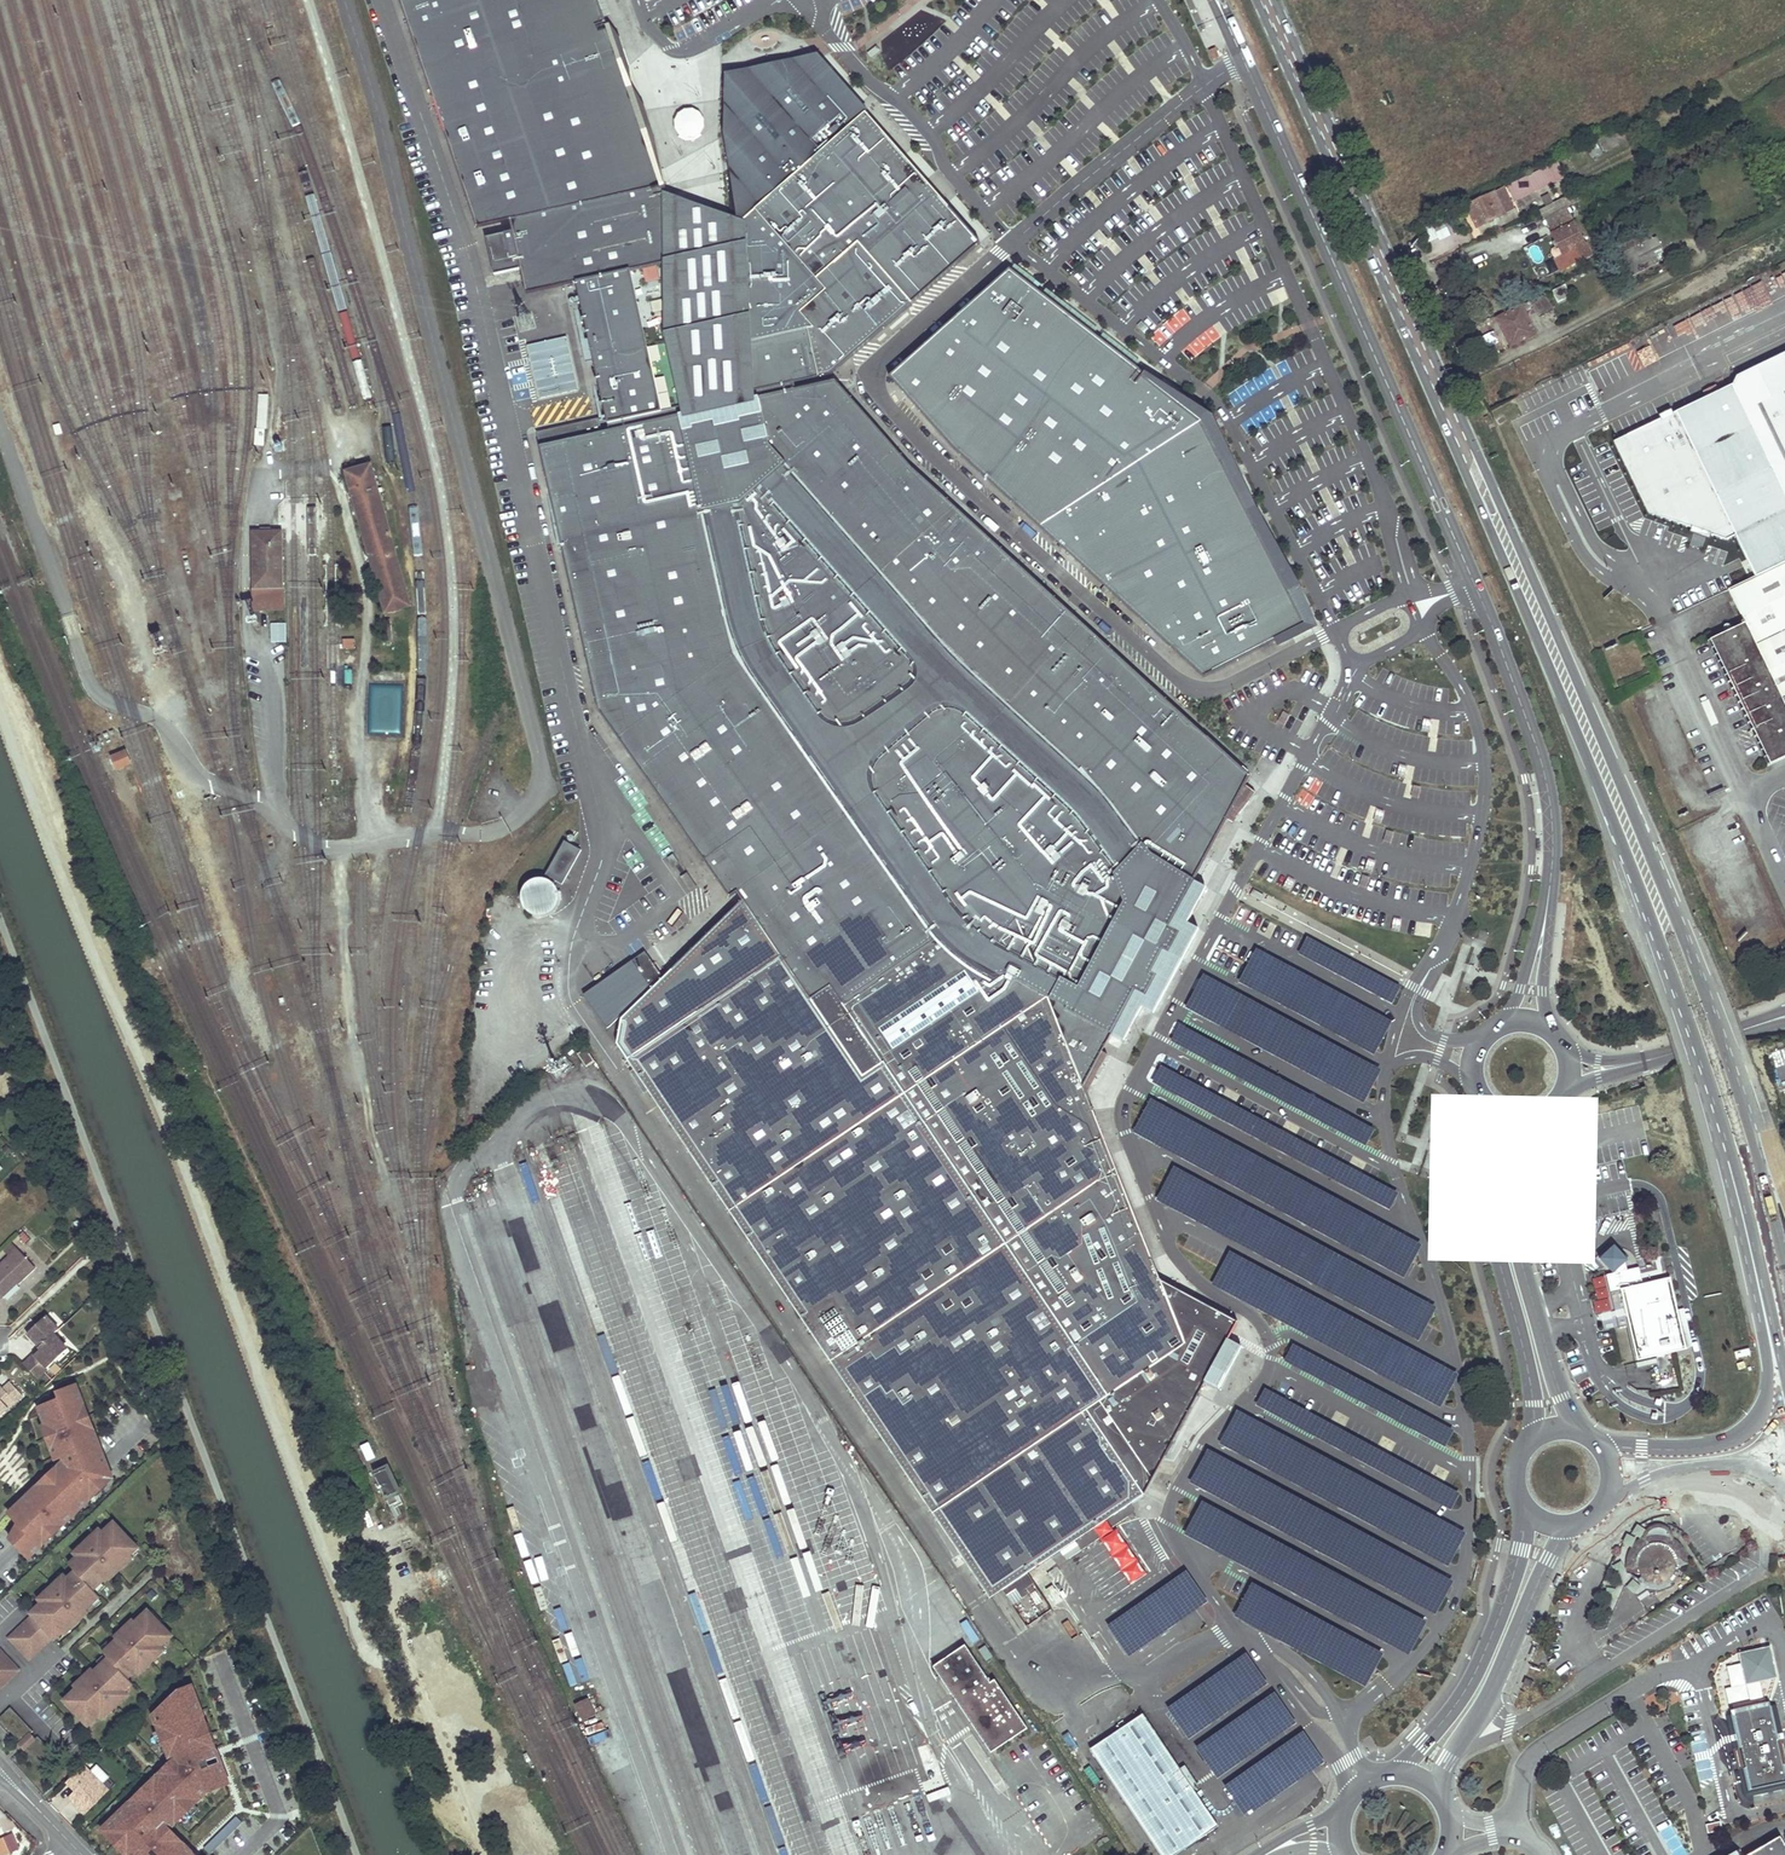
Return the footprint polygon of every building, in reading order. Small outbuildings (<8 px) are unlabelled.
[(427,73),(480,227),(512,219),(518,245),(529,293),(582,281),(628,270),(669,261),(666,193),(662,181),(624,70),(607,20),(600,0),(402,0),(427,73)] [(1216,47),(1209,50),(1214,59),(1220,56),(1216,47)] [(809,330),(820,377),(830,375),(981,243),(866,113),(852,96),(819,58),(785,70),(733,87),(733,97),(732,132),(744,220),(751,343),(809,330)] [(677,113),(683,140),(706,135),(700,108),(677,113)] [(1610,135),(1604,138),(1609,149),(1616,146),(1610,135)] [(1543,169),(1533,174),(1540,188),(1550,183),(1543,169)] [(1540,188),(1533,174),(1508,186),(1514,200),(1540,188)] [(1589,184),(1563,197),(1568,207),(1594,194),(1589,184)] [(1476,227),(1514,209),(1503,187),(1466,205),(1476,227)] [(744,220),(666,193),(669,261),(628,270),(636,307),(644,343),(646,350),(652,377),(660,412),(678,408),(713,400),(752,391),(751,343),(744,220)] [(1563,197),(1551,203),(1556,213),(1568,207),(1563,197)] [(1541,208),(1540,209),(1545,218),(1556,213),(1551,203),(1541,208)] [(1556,213),(1545,218),(1548,226),(1572,215),(1568,207),(1556,213)] [(1572,215),(1548,226),(1550,230),(1551,230),(1573,218),(1572,215)] [(1573,218),(1551,230),(1559,247),(1552,250),(1561,269),(1592,254),(1573,218)] [(1630,276),(1658,261),(1653,251),(1660,247),(1656,237),(1653,239),(1652,236),(1650,232),(1618,247),(1621,255),(1620,255),(1630,276)] [(1151,629),(1204,677),(1309,625),(1279,569),(1237,490),(1202,423),(1151,382),(1127,364),(1062,312),(1009,269),(887,376),(929,424),(940,436),(952,447),(1060,546),(1089,572),(1151,629)] [(628,270),(582,281),(590,316),(598,352),(602,373),(605,387),(613,422),(615,433),(660,412),(652,377),(646,350),(644,343),(636,307),(628,270)] [(1566,283),(1552,290),(1559,304),(1573,297),(1566,283)] [(1546,293),(1496,318),(1501,329),(1505,327),(1513,344),(1535,333),(1524,311),(1534,306),(1539,317),(1555,310),(1546,293)] [(1505,327),(1501,329),(1509,346),(1513,344),(1505,327)] [(1177,970),(1199,928),(1187,922),(1206,886),(1194,880),(1215,842),(1228,816),(1235,820),(1255,793),(1245,785),(1247,781),(1159,700),(1128,672),(1100,646),(1082,630),(1058,608),(1019,573),(982,539),(936,497),(920,482),(905,469),(899,462),(875,435),(854,411),(828,382),(796,389),(794,383),(820,377),(809,330),(751,343),(752,391),(713,400),(678,408),(660,412),(615,433),(541,450),(553,505),(564,555),(588,670),(597,710),(730,897),(738,888),(745,900),(622,1018),(616,1042),(707,1178),(987,1595),(1142,1492),(1161,1457),(1167,1460),(1205,1390),(1198,1386),(1200,1383),(1203,1378),(1209,1381),(1216,1368),(1217,1368),(1220,1368),(1223,1368),(1226,1366),(1228,1363),(1228,1360),(1228,1358),(1226,1355),(1224,1353),(1230,1341),(1224,1338),(1227,1333),(1234,1318),(1207,1304),(1176,1287),(1159,1279),(1157,1273),(1104,1139),(1082,1085),(1111,1032),(1124,1039),(1142,1006),(1154,1012),(1177,970)] [(531,345),(542,397),(580,388),(569,337),(531,345)] [(1620,439),(1653,508),(1731,535),(1734,534),(1754,576),(1784,561),(1784,359),(1620,439)] [(54,425),(58,436),(64,434),(61,423),(54,425)] [(371,463),(346,470),(385,612),(410,605),(371,463)] [(252,530),(254,588),(284,587),(282,529),(252,530)] [(1729,588),(1746,623),(1749,631),(1715,647),(1768,757),(1784,748),(1784,705),(1782,699),(1784,698),(1784,561),(1754,576),(1729,588)] [(1746,623),(1712,640),(1715,647),(1749,631),(1746,623)] [(286,624),(270,624),(270,644),(287,643),(286,624)] [(355,640),(343,641),(343,649),(355,649),(355,640)] [(343,653),(343,663),(355,662),(355,653),(343,653)] [(1768,757),(1771,764),(1784,757),(1784,748),(1768,757)] [(125,750),(119,753),(125,766),(131,763),(125,750)] [(117,769),(125,766),(119,753),(111,756),(117,769)] [(548,921),(582,851),(564,841),(543,882),(533,877),(518,906),(548,921)] [(1402,988),(1309,938),(1299,955),(1393,1005),(1402,988)] [(1394,1023),(1258,950),(1240,983),(1376,1056),(1394,1023)] [(1383,1071),(1204,975),(1186,1010),(1365,1106),(1383,1071)] [(1375,1131),(1180,1027),(1171,1043),(1366,1148),(1375,1131)] [(579,1055),(587,1068),(597,1062),(588,1049),(579,1055)] [(1166,1058),(1162,1066),(1172,1071),(1176,1062),(1166,1058)] [(1400,1195),(1162,1068),(1153,1085),(1390,1212),(1400,1195)] [(1423,1247),(1151,1101),(1133,1135),(1405,1280),(1423,1247)] [(1438,1309),(1174,1168),(1156,1202),(1420,1343),(1438,1309)] [(1622,1290),(1638,1360),(1685,1349),(1684,1348),(1690,1347),(1688,1340),(1683,1341),(1678,1322),(1684,1320),(1682,1312),(1676,1313),(1669,1280),(1642,1286),(1638,1269),(1626,1271),(1625,1263),(1627,1261),(1614,1247),(1599,1260),(1612,1275),(1605,1276),(1609,1293),(1622,1290)] [(1460,1376),(1231,1254),(1213,1287),(1442,1410),(1460,1376)] [(13,1259),(9,1255),(1,1263),(6,1267),(13,1259)] [(13,1259),(6,1267),(1,1263),(0,1264),(0,1299),(3,1296),(0,1294),(12,1282),(15,1284),(16,1286),(28,1274),(13,1259)] [(15,1284),(12,1282),(0,1294),(3,1296),(15,1284)] [(23,1365),(36,1378),(65,1350),(51,1335),(57,1330),(44,1316),(26,1334),(40,1349),(23,1365)] [(1241,1340),(1227,1333),(1224,1338),(1230,1341),(1224,1353),(1226,1355),(1228,1358),(1228,1360),(1228,1363),(1226,1366),(1223,1368),(1220,1368),(1217,1368),(1216,1368),(1209,1381),(1203,1378),(1200,1383),(1215,1390),(1241,1340)] [(1456,1432),(1294,1346),(1285,1363),(1446,1450),(1456,1432)] [(22,1395),(10,1382),(3,1388),(0,1385),(0,1415),(22,1395)] [(82,1455),(98,1440),(93,1426),(88,1428),(82,1412),(87,1410),(77,1386),(57,1394),(59,1399),(52,1402),(52,1403),(39,1408),(45,1424),(54,1446),(51,1448),(56,1460),(57,1460),(60,1466),(60,1468),(68,1465),(72,1470),(85,1459),(82,1455)] [(1461,1495),(1266,1391),(1257,1408),(1452,1513),(1461,1495)] [(82,1412),(88,1428),(93,1426),(87,1410),(82,1412)] [(1468,1535),(1238,1412),(1220,1445),(1450,1568),(1468,1535)] [(51,1448),(54,1446),(45,1424),(40,1426),(49,1448),(51,1448)] [(113,1479),(98,1440),(82,1455),(85,1459),(72,1470),(68,1465),(60,1468),(60,1466),(8,1514),(17,1523),(9,1538),(28,1559),(113,1479)] [(370,1443),(361,1446),(367,1462),(375,1459),(370,1443)] [(1437,1617),(1455,1584),(1209,1451),(1191,1485),(1437,1617)] [(387,1469),(383,1471),(399,1506),(404,1504),(387,1469)] [(399,1506),(383,1471),(375,1475),(391,1510),(399,1506)] [(1428,1624),(1203,1503),(1185,1537),(1410,1657),(1428,1624)] [(137,1546),(114,1522),(102,1532),(94,1540),(91,1536),(80,1547),(83,1551),(76,1557),(69,1564),(75,1571),(67,1578),(60,1584),(57,1581),(46,1591),(49,1595),(41,1603),(30,1613),(32,1616),(53,1638),(60,1631),(64,1635),(82,1618),(80,1616),(86,1610),(100,1597),(93,1591),(107,1578),(113,1572),(115,1574),(133,1557),(129,1553),(137,1546)] [(99,1529),(91,1536),(94,1540),(102,1532),(99,1529)] [(1676,1562),(1688,1560),(1687,1556),(1686,1552),(1684,1549),(1682,1546),(1678,1542),(1676,1540),(1673,1538),(1670,1537),(1666,1535),(1663,1534),(1660,1534),(1656,1534),(1652,1534),(1649,1535),(1645,1536),(1641,1538),(1638,1540),(1635,1543),(1633,1545),(1631,1548),(1629,1552),(1627,1555),(1626,1558),(1626,1561),(1626,1563),(1639,1564),(1639,1567),(1635,1567),(1635,1569),(1636,1572),(1637,1575),(1638,1577),(1640,1580),(1642,1582),(1645,1584),(1649,1586),(1652,1587),(1656,1588),(1659,1588),(1662,1587),(1665,1586),(1668,1585),(1671,1583),(1673,1581),(1675,1579),(1677,1576),(1678,1574),(1674,1572),(1675,1569),(1676,1565),(1676,1562)] [(137,1546),(129,1553),(133,1557),(140,1550),(137,1546)] [(80,1547),(73,1553),(76,1557),(83,1551),(80,1547)] [(113,1572),(107,1578),(109,1580),(115,1574),(113,1572)] [(1187,1573),(1108,1629),(1130,1660),(1209,1604),(1187,1573)] [(63,1574),(57,1581),(60,1584),(67,1578),(63,1574)] [(1385,1656),(1253,1585),(1235,1618),(1367,1689),(1385,1656)] [(46,1591),(37,1599),(41,1603),(49,1595),(46,1591)] [(148,1608),(145,1611),(158,1624),(160,1621),(148,1608)] [(86,1610),(80,1616),(82,1618),(88,1612),(86,1610)] [(87,1674),(74,1686),(76,1688),(66,1697),(78,1710),(76,1712),(89,1726),(100,1715),(108,1707),(111,1711),(122,1700),(119,1697),(126,1690),(133,1683),(128,1678),(136,1670),(143,1664),(146,1667),(157,1657),(154,1653),(162,1646),(173,1635),(160,1621),(158,1624),(145,1611),(135,1620),(133,1618),(121,1630),(123,1632),(103,1651),(108,1656),(95,1669),(88,1675),(87,1674)] [(0,1646),(0,1688),(53,1638),(32,1616),(0,1646)] [(60,1631),(53,1638),(57,1642),(64,1635),(60,1631)] [(994,1746),(1026,1724),(996,1680),(991,1682),(966,1645),(933,1667),(959,1705),(963,1702),(994,1746)] [(979,1650),(987,1661),(993,1657),(986,1645),(979,1650)] [(165,1649),(162,1646),(154,1653),(157,1657),(165,1649)] [(1777,1677),(1771,1649),(1742,1655),(1744,1664),(1748,1683),(1760,1681),(1777,1677)] [(1247,1655),(1168,1711),(1189,1742),(1269,1686),(1247,1655)] [(576,1663),(583,1682),(588,1680),(582,1661),(576,1663)] [(146,1667),(143,1664),(136,1670),(140,1674),(146,1667)] [(1744,1664),(1728,1668),(1732,1687),(1748,1683),(1744,1664)] [(1761,1685),(1760,1681),(1748,1683),(1732,1687),(1726,1688),(1729,1704),(1744,1701),(1746,1708),(1766,1703),(1764,1696),(1761,1685)] [(154,1715),(160,1731),(167,1751),(171,1760),(173,1767),(164,1775),(162,1772),(151,1783),(153,1785),(139,1799),(137,1796),(102,1830),(111,1839),(115,1835),(128,1849),(124,1853),(126,1854),(194,1854),(179,1840),(174,1844),(161,1831),(168,1824),(172,1827),(180,1818),(194,1805),(207,1791),(225,1774),(220,1761),(216,1763),(208,1766),(206,1761),(213,1758),(218,1756),(213,1743),(209,1745),(201,1724),(204,1723),(189,1685),(177,1690),(180,1696),(169,1701),(168,1699),(154,1715)] [(176,1688),(168,1697),(168,1699),(169,1701),(180,1696),(177,1690),(176,1688)] [(129,1694),(126,1690),(119,1697),(122,1700),(129,1694)] [(1275,1694),(1196,1750),(1218,1781),(1297,1725),(1275,1694)] [(78,1710),(66,1697),(64,1700),(76,1712),(78,1710)] [(576,1704),(584,1720),(595,1714),(588,1699),(576,1704)] [(959,1705),(989,1749),(994,1746),(963,1702),(959,1705)] [(1766,1703),(1746,1708),(1731,1711),(1749,1793),(1784,1785),(1784,1772),(1770,1703),(1766,1703)] [(10,1707),(0,1717),(0,1721),(21,1742),(18,1745),(24,1751),(27,1748),(49,1772),(61,1760),(10,1707)] [(108,1707),(100,1715),(104,1718),(111,1711),(108,1707)] [(1219,1831),(1146,1715),(1092,1749),(1159,1854),(1181,1854),(1219,1831)] [(204,1723),(201,1724),(209,1745),(213,1743),(215,1743),(206,1722),(204,1723)] [(992,1754),(1029,1729),(1026,1724),(994,1746),(989,1749),(992,1754)] [(167,1751),(160,1731),(154,1733),(162,1754),(167,1751)] [(1304,1733),(1225,1789),(1247,1820),(1326,1764),(1304,1733)] [(1084,1755),(1078,1759),(1089,1776),(1095,1773),(1084,1755)] [(173,1767),(171,1760),(160,1770),(162,1772),(164,1775),(173,1767)] [(85,1765),(67,1782),(76,1790),(71,1795),(73,1798),(72,1800),(85,1814),(109,1791),(85,1765)] [(228,1783),(225,1774),(207,1791),(228,1783)] [(151,1783),(149,1781),(135,1794),(137,1796),(139,1799),(153,1785),(151,1783)] [(194,1805),(180,1818),(184,1823),(198,1809),(194,1805)] [(236,1816),(204,1848),(209,1854),(241,1822),(236,1816)] [(1720,1820),(1706,1825),(1708,1834),(1722,1828),(1720,1820)] [(172,1827),(168,1824),(161,1831),(174,1844),(179,1840),(169,1830),(172,1827)] [(115,1835),(111,1839),(124,1853),(128,1849),(115,1835)] [(1782,1836),(1748,1854),(1784,1854),(1784,1841),(1782,1836)] [(6,1839),(0,1841),(6,1854),(11,1854),(12,1854),(6,1839)]
